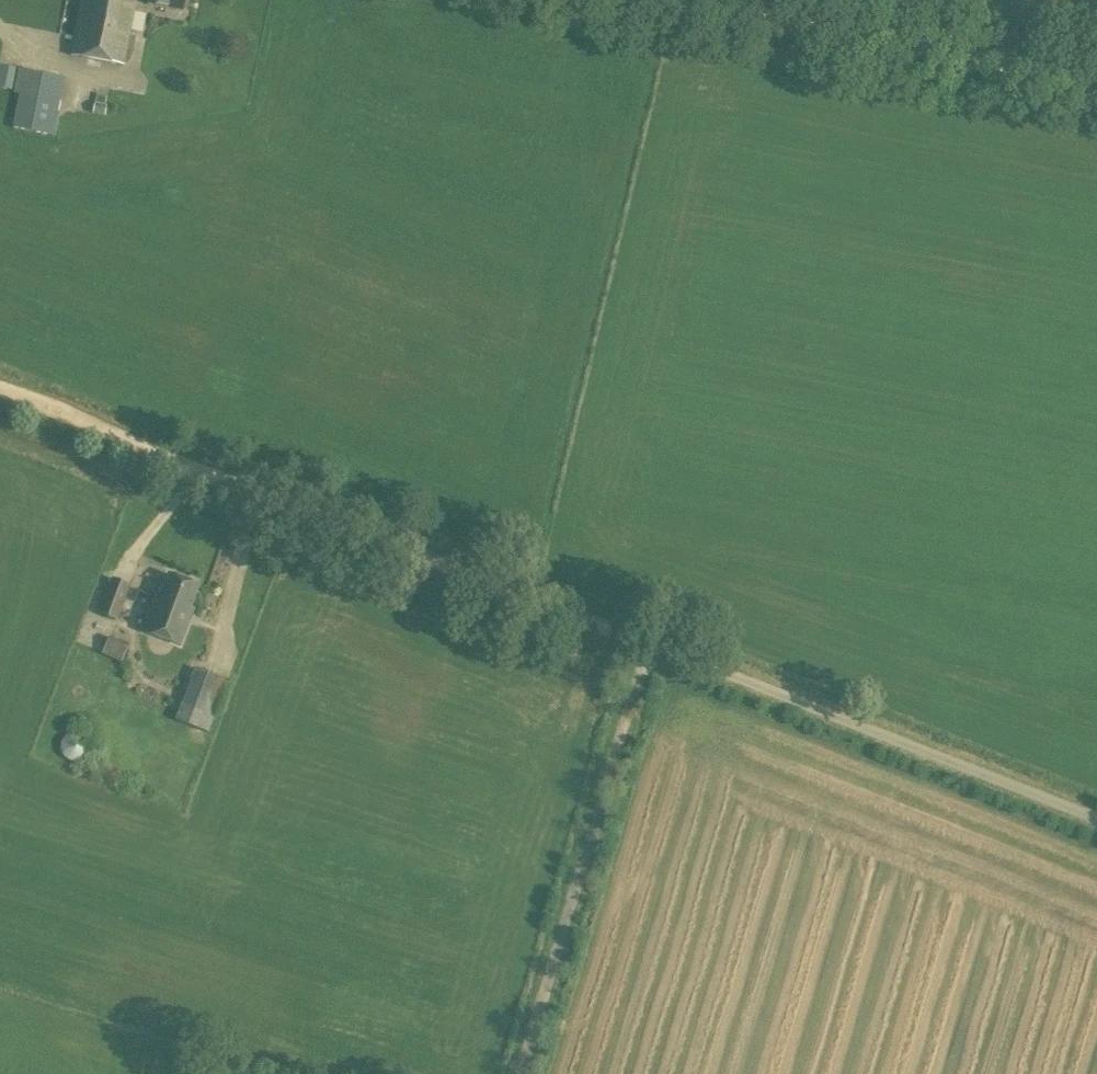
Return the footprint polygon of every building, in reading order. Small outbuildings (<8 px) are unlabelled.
[(71,54),(124,65),(137,0),(81,0),(71,54)] [(147,1),(146,4),(183,11),(185,0),(143,0),(147,1)] [(13,69),(0,66),(0,88),(9,90),(13,69)] [(53,136),(64,78),(17,69),(13,93),(18,94),(12,128),(53,136)] [(160,597),(191,608),(199,586),(168,574),(160,597)] [(117,620),(130,585),(110,578),(97,612),(117,620)] [(194,610),(191,608),(160,597),(156,595),(142,631),(181,646),(194,610)] [(108,640),(102,653),(121,660),(126,647),(108,640)] [(207,733),(228,680),(195,668),(181,704),(175,720),(207,733)] [(60,747),(60,748),(60,749),(60,750),(60,751),(60,752),(61,753),(61,754),(62,755),(62,756),(63,756),(63,757),(64,758),(65,759),(66,759),(67,760),(68,760),(68,761),(69,761),(70,761),(71,761),(71,762),(72,762),(73,762),(74,762),(75,762),(76,762),(77,762),(78,761),(79,761),(80,761),(80,760),(81,760),(82,760),(82,759),(83,759),(84,758),(85,757),(85,756),(86,756),(86,755),(87,755),(87,754),(87,753),(88,753),(88,752),(88,751),(88,750),(88,749),(89,748),(89,747),(88,746),(88,745),(88,744),(88,743),(88,742),(87,742),(87,741),(87,740),(86,740),(86,739),(85,738),(84,737),(83,736),(82,736),(82,735),(81,735),(80,734),(79,734),(78,734),(78,733),(77,733),(76,733),(75,733),(74,733),(73,733),(72,733),(71,733),(71,734),(70,734),(69,734),(68,734),(67,735),(66,736),(65,736),(64,737),(63,738),(62,739),(62,740),(61,741),(61,742),(60,743),(60,744),(60,745),(60,746),(60,747)]
